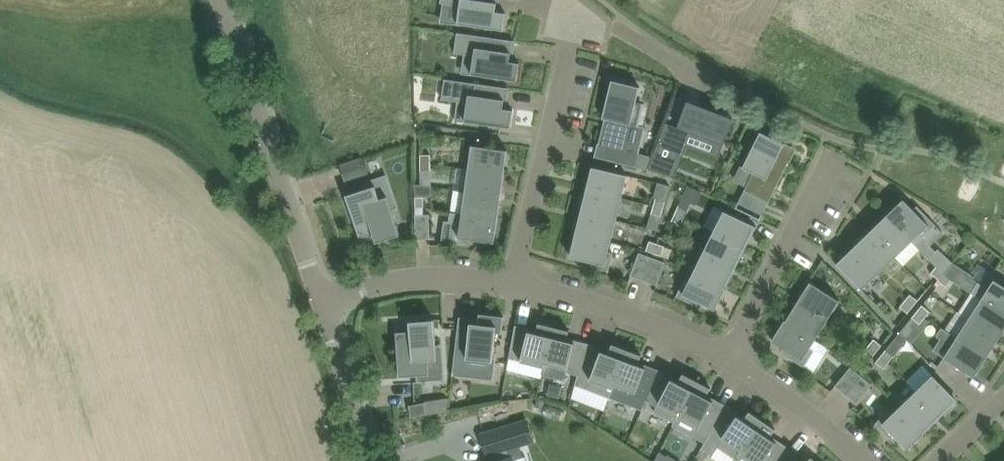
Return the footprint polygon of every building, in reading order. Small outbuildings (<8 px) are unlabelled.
[(458,23),(504,29),(506,12),(496,10),(497,7),(498,0),(441,0),(441,2),(461,5),(458,23)] [(513,40),(458,32),(455,52),(475,55),(472,73),(518,80),(520,62),(510,61),(511,58),(510,58),(513,40)] [(429,77),(414,77),(414,102),(429,102),(429,77)] [(445,78),(442,99),(468,102),(466,120),(511,127),(514,109),(504,108),(504,105),(507,87),(445,78)] [(595,155),(595,156),(636,166),(640,153),(627,150),(633,125),(638,126),(643,104),(637,102),(641,86),(613,79),(603,118),(608,119),(606,125),(604,124),(599,144),(609,146),(606,158),(595,155)] [(653,156),(649,168),(676,177),(678,172),(674,170),(687,135),(722,148),(724,142),(725,142),(732,123),(731,123),(733,118),(720,112),(716,110),(716,111),(704,106),(697,103),(695,109),(688,107),(689,105),(687,104),(678,127),(666,122),(653,156)] [(745,190),(769,202),(792,156),(794,152),(786,148),(783,147),(785,142),(761,130),(744,166),(754,171),(745,190)] [(508,150),(472,145),(469,168),(505,173),(508,150)] [(640,153),(636,166),(648,169),(649,168),(653,156),(640,153)] [(421,162),(431,162),(431,154),(421,154),(421,162)] [(347,180),(367,173),(363,158),(342,165),(347,180)] [(431,162),(421,162),(421,170),(431,170),(431,162)] [(593,166),(587,189),(622,197),(628,175),(593,166)] [(505,173),(469,168),(466,191),(502,195),(505,173)] [(377,241),(401,234),(388,196),(380,198),(376,185),(347,194),(361,236),(374,232),(377,241)] [(582,211),(617,220),(622,197),(587,189),(582,211)] [(502,195),(466,191),(463,213),(499,218),(502,195)] [(424,207),(424,196),(416,197),(416,207),(424,207)] [(679,205),(676,212),(685,217),(689,209),(692,201),(683,197),(679,205)] [(656,198),(654,205),(664,208),(666,200),(656,198)] [(904,198),(887,214),(913,240),(921,249),(930,258),(937,251),(931,245),(944,232),(936,224),(925,212),(921,215),(904,198)] [(662,216),(664,208),(654,205),(652,213),(662,216)] [(725,210),(714,231),(747,247),(757,226),(725,210)] [(451,211),(450,221),(457,222),(454,241),(471,243),(472,238),(495,242),(499,218),(463,213),(451,211)] [(612,242),(617,220),(582,211),(576,233),(612,242)] [(682,224),(685,217),(676,212),(673,220),(682,224)] [(430,214),(416,214),(417,238),(430,238),(430,214)] [(887,214),(871,230),(896,256),(913,240),(887,214)] [(880,272),(896,256),(871,230),(855,246),(880,272)] [(737,268),(747,247),(714,231),(704,252),(737,268)] [(594,262),(593,267),(609,271),(614,252),(609,251),(612,242),(576,233),(571,256),(594,262)] [(647,250),(654,253),(658,243),(650,240),(647,250)] [(665,246),(658,243),(654,253),(662,255),(665,246)] [(863,289),(880,272),(855,246),(837,263),(863,289)] [(937,251),(930,258),(938,265),(937,266),(945,273),(949,267),(950,266),(954,262),(939,248),(937,251)] [(640,252),(631,275),(644,280),(653,257),(640,252)] [(726,288),(737,268),(704,252),(694,272),(726,288)] [(666,262),(653,257),(644,280),(657,285),(666,262)] [(945,273),(944,273),(952,280),(974,293),(981,281),(974,277),(971,275),(972,274),(954,262),(950,266),(949,267),(945,273)] [(974,293),(982,298),(1003,313),(1003,279),(993,272),(982,265),(974,277),(981,281),(974,293)] [(937,266),(932,273),(939,279),(944,273),(945,273),(937,266)] [(685,278),(677,296),(692,303),(694,299),(716,309),(726,288),(694,272),(690,281),(685,278)] [(944,273),(939,279),(939,280),(947,286),(952,280),(944,273)] [(809,281),(797,301),(828,320),(840,300),(809,281)] [(911,294),(906,300),(914,306),(919,300),(911,294)] [(1003,331),(1003,313),(982,298),(970,318),(1000,337),(1003,331)] [(908,313),(914,306),(906,300),(901,306),(908,313)] [(816,339),(828,320),(797,301),(785,320),(816,339)] [(923,304),(918,311),(926,317),(931,311),(923,304)] [(918,311),(913,317),(920,323),(924,326),(929,320),(926,317),(918,311)] [(459,323),(453,372),(492,377),(494,357),(497,332),(503,333),(505,316),(480,313),(480,319),(479,323),(477,323),(459,321),(459,323)] [(970,318),(957,337),(988,356),(1000,337),(970,318)] [(435,319),(410,321),(411,331),(397,332),(400,375),(431,373),(430,359),(438,359),(435,319)] [(811,347),(816,339),(785,320),(772,340),(793,353),(790,357),(805,366),(815,350),(811,347)] [(510,358),(508,369),(542,378),(543,374),(555,326),(539,322),(539,324),(537,332),(535,331),(535,332),(516,327),(510,357),(510,358)] [(555,326),(543,374),(565,380),(567,372),(579,375),(589,345),(570,340),(568,340),(570,330),(555,326)] [(905,327),(901,331),(908,339),(910,341),(913,336),(909,331),(905,327)] [(941,338),(934,350),(945,357),(975,376),(988,356),(957,337),(942,327),(937,335),(941,338)] [(881,356),(889,362),(894,356),(908,339),(901,331),(887,349),(881,356)] [(877,351),(882,345),(875,338),(869,345),(877,351)] [(607,352),(589,345),(579,375),(576,384),(610,397),(628,349),(613,343),(609,353),(607,352)] [(872,357),(877,351),(869,345),(864,351),(872,357)] [(643,409),(647,400),(659,372),(641,365),(641,364),(639,364),(642,354),(628,349),(610,397),(643,409)] [(884,368),(889,362),(881,356),(876,362),(884,368)] [(846,394),(862,375),(851,366),(836,385),(846,394)] [(677,381),(659,372),(647,400),(657,406),(655,411),(675,422),(698,380),(684,373),(679,382),(677,381)] [(933,374),(916,390),(942,416),(958,400),(933,374)] [(847,394),(846,394),(857,403),(873,384),(862,375),(854,385),(847,394)] [(706,442),(711,434),(726,407),(709,398),(709,397),(707,396),(712,387),(698,380),(675,422),(673,425),(706,442)] [(925,432),(942,416),(916,390),(900,406),(925,432)] [(426,402),(410,405),(412,417),(428,414),(432,413),(430,400),(425,401),(426,402)] [(536,401),(534,408),(541,410),(543,403),(536,401)] [(546,404),(543,414),(560,419),(563,409),(546,404)] [(908,449),(925,432),(900,406),(893,413),(890,410),(876,423),(888,435),(891,432),(908,449)] [(719,446),(736,458),(763,420),(750,411),(745,419),(743,418),(726,407),(711,434),(706,442),(702,449),(703,449),(703,448),(713,455),(719,446)] [(526,456),(524,456),(513,460),(512,457),(511,457),(508,448),(534,440),(528,420),(522,422),(482,434),(488,454),(492,453),(493,458),(494,460),(528,460),(526,456)] [(763,420),(736,458),(734,460),(780,460),(789,449),(772,438),(771,437),(776,428),(763,420)] [(780,460),(802,460),(789,449),(780,460)] [(655,460),(665,460),(668,456),(660,451),(655,460)]
